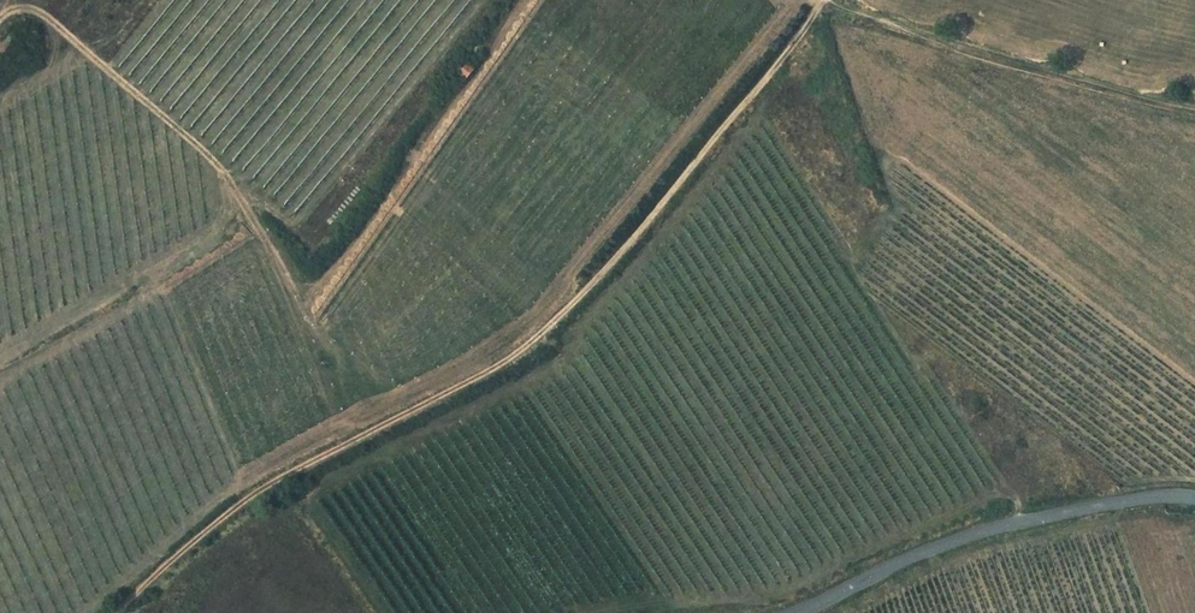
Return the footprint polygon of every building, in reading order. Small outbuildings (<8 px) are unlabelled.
[(464,75),(472,65),(462,56),(453,68),(464,75)]
